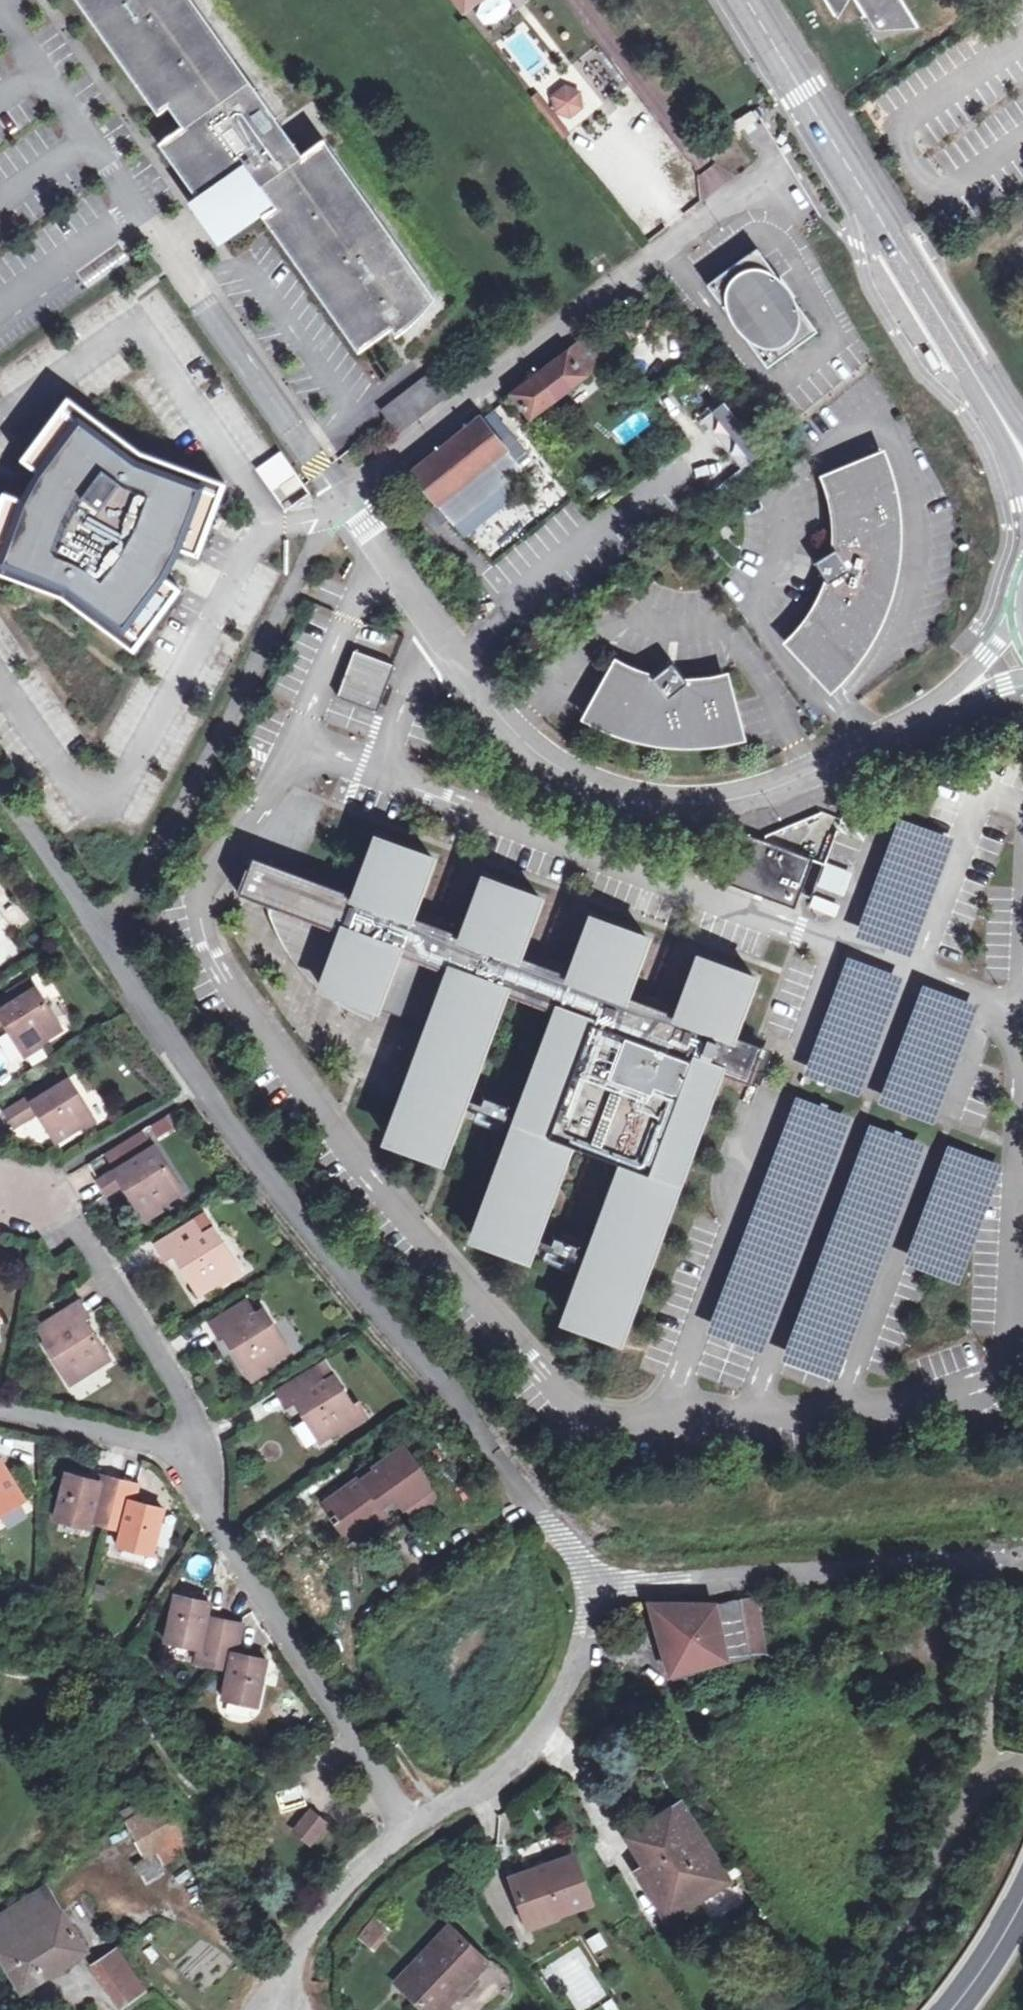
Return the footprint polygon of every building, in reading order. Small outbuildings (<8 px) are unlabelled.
[(214,195),(212,198),(211,201),(212,205),(213,206),(214,207),(217,208),(219,209),(221,209),(224,208),(227,212),(262,188),(276,208),(263,217),(358,353),(391,330),(396,337),(404,337),(413,335),(421,332),(428,328),(432,324),(436,319),(439,315),(441,312),(442,308),(444,304),(333,145),(310,161),(199,0),(77,0),(158,116),(169,108),(182,128),(159,145),(201,204),(214,195)] [(464,13),(481,0),(455,0),(464,13)] [(837,13),(844,0),(829,0),(837,13)] [(872,20),(875,25),(900,23),(916,22),(907,8),(902,0),(859,0),(872,20)] [(580,89),(564,83),(551,94),(554,111),(570,117),(583,106),(580,89)] [(741,107),(733,127),(754,134),(761,114),(741,107)] [(254,164),(195,203),(226,249),(284,209),(254,164)] [(757,247),(706,283),(765,366),(816,330),(757,247)] [(531,418),(601,363),(584,340),(514,395),(531,418)] [(391,413),(401,425),(440,394),(431,382),(391,413)] [(4,494),(0,505),(0,576),(62,599),(134,652),(180,589),(153,569),(156,564),(157,564),(159,564),(161,563),(163,562),(165,560),(165,558),(166,556),(165,554),(165,553),(164,551),(163,550),(166,545),(198,557),(225,484),(141,453),(68,400),(22,462),(56,488),(50,498),(43,509),(4,494)] [(722,403),(700,420),(740,469),(761,452),(722,403)] [(449,486),(488,453),(501,442),(481,418),(413,475),(433,499),(449,486)] [(279,449),(254,465),(281,505),(306,488),(279,449)] [(453,494),(442,503),(460,525),(511,483),(488,453),(449,486),(453,494)] [(824,478),(834,518),(834,549),(813,562),(826,583),(808,619),(787,643),(830,688),(859,654),(873,630),(885,603),(895,555),(896,533),(895,511),(890,483),(881,455),(824,478)] [(449,486),(433,499),(442,503),(453,494),(449,486)] [(303,642),(323,647),(333,608),(314,603),(303,642)] [(396,668),(356,653),(339,699),(379,714),(389,686),(396,668)] [(655,676),(608,661),(579,718),(617,736),(658,748),(698,747),(740,739),(729,673),(683,678),(669,663),(655,676)] [(900,813),(854,930),(908,951),(953,833),(900,813)] [(814,861),(743,836),(725,885),(796,911),(814,861)] [(542,901),(488,881),(466,937),(415,918),(436,861),(381,841),(359,898),(313,881),(285,870),(254,859),(240,895),(268,905),(272,918),(282,941),(293,959),(310,981),(335,1003),(353,1014),(375,1023),(380,1010),(397,1016),(432,1029),(390,1143),(445,1164),(466,1107),(518,1126),(476,1241),(531,1261),(536,1246),(589,1266),(567,1323),(622,1343),(722,1074),(750,1084),(759,1058),(763,1047),(736,1037),(757,981),(702,960),(681,1017),(655,1007),(628,998),(649,941),(595,921),(574,977),(522,958),(542,901)] [(850,880),(826,871),(821,884),(845,893),(850,880)] [(17,925),(26,916),(0,888),(0,907),(17,925)] [(840,909),(816,900),(812,909),(836,918),(840,909)] [(847,953),(804,1066),(861,1087),(904,974),(847,953)] [(13,1037),(27,1029),(33,1038),(58,1022),(32,981),(6,998),(4,993),(0,996),(0,1016),(13,1037)] [(920,981),(877,1095),(933,1117),(976,1002),(920,981)] [(27,1029),(13,1037),(22,1050),(36,1042),(33,1038),(27,1029)] [(33,1082),(37,1087),(59,1073),(55,1068),(33,1082)] [(37,1087),(33,1082),(2,1102),(12,1117),(39,1100),(44,1107),(41,1109),(55,1131),(83,1114),(77,1106),(84,1101),(64,1069),(59,1073),(37,1087)] [(84,1101),(77,1106),(83,1114),(90,1110),(84,1101)] [(792,1102),(706,1327),(760,1347),(846,1122),(792,1102)] [(869,1121),(782,1356),(836,1376),(923,1141),(869,1121)] [(948,1142),(903,1259),(958,1280),(1003,1163),(948,1142)] [(103,1191),(119,1182),(123,1180),(128,1189),(125,1191),(132,1203),(150,1193),(156,1204),(180,1189),(150,1143),(94,1177),(103,1191)] [(123,1180),(119,1182),(125,1191),(128,1189),(123,1180)] [(150,1193),(132,1203),(142,1218),(159,1208),(156,1204),(150,1193)] [(173,1250),(180,1259),(183,1257),(188,1265),(184,1266),(198,1290),(216,1280),(219,1282),(233,1274),(225,1260),(233,1256),(215,1225),(202,1232),(194,1218),(156,1240),(165,1254),(173,1250)] [(225,1260),(233,1274),(241,1269),(233,1256),(225,1260)] [(183,1257),(180,1259),(184,1266),(188,1265),(183,1257)] [(42,1344),(61,1374),(70,1368),(75,1377),(108,1357),(93,1335),(88,1338),(83,1329),(88,1326),(83,1318),(88,1314),(78,1299),(37,1325),(47,1340),(42,1344)] [(222,1334),(229,1345),(233,1342),(237,1350),(233,1351),(241,1364),(256,1354),(262,1364),(289,1348),(264,1309),(255,1314),(245,1300),(209,1322),(218,1337),(222,1334)] [(88,1338),(93,1335),(88,1326),(83,1329),(88,1338)] [(233,1342),(229,1345),(233,1351),(237,1350),(233,1342)] [(256,1354),(241,1364),(251,1378),(266,1369),(262,1365),(256,1354)] [(325,1361),(312,1368),(322,1381),(334,1374),(325,1361)] [(70,1368),(61,1374),(67,1383),(75,1377),(70,1368)] [(295,1399),(301,1408),(305,1405),(311,1415),(307,1417),(321,1439),(337,1429),(339,1432),(352,1424),(343,1410),(353,1404),(334,1374),(322,1381),(312,1368),(276,1390),(286,1404),(295,1399)] [(343,1410),(352,1424),(362,1418),(353,1404),(343,1410)] [(305,1405),(301,1408),(307,1417),(311,1415),(305,1405)] [(338,1516),(344,1525),(364,1511),(369,1518),(386,1505),(382,1499),(394,1490),(409,1510),(437,1491),(420,1466),(415,1469),(409,1461),(414,1458),(401,1441),(324,1496),(333,1509),(328,1512),(333,1519),(338,1516)] [(24,1497),(0,1458),(0,1512),(24,1497)] [(415,1469),(420,1466),(414,1458),(409,1461),(415,1469)] [(78,1480),(78,1476),(66,1473),(55,1520),(90,1529),(93,1520),(123,1527),(119,1546),(152,1554),(163,1508),(154,1506),(153,1511),(144,1508),(145,1504),(134,1500),(138,1484),(101,1474),(99,1481),(89,1479),(87,1483),(78,1480)] [(382,1499),(386,1505),(402,1501),(394,1490),(382,1499)] [(364,1511),(344,1525),(349,1532),(369,1518),(364,1511)] [(246,1625),(209,1617),(212,1603),(178,1596),(169,1641),(201,1647),(198,1662),(233,1669),(226,1698),(260,1705),(269,1661),(240,1654),(246,1625)] [(719,1660),(752,1653),(745,1598),(733,1599),(716,1604),(647,1603),(669,1674),(719,1660)] [(745,1598),(752,1653),(766,1650),(759,1598),(745,1598)] [(280,1811),(306,1804),(300,1784),(274,1792),(280,1811)] [(147,1857),(159,1850),(186,1834),(167,1799),(126,1821),(147,1857)] [(647,1867),(644,1870),(669,1909),(719,1876),(699,1844),(677,1810),(630,1841),(647,1867)] [(312,1844),(328,1825),(313,1812),(297,1832),(312,1844)] [(186,1834),(159,1850),(167,1865),(195,1850),(186,1834)] [(705,1840),(699,1844),(719,1876),(669,1909),(644,1870),(636,1875),(665,1923),(732,1881),(705,1840)] [(510,1877),(525,1919),(554,1909),(555,1913),(588,1900),(572,1855),(510,1877)] [(150,1887),(166,1875),(152,1856),(136,1869),(150,1887)] [(83,1948),(44,1885),(0,1914),(0,1956),(20,1989),(83,1948)] [(554,1909),(525,1919),(528,1926),(556,1916),(555,1913),(554,1909)] [(378,1950),(394,1930),(378,1916),(361,1937),(378,1950)] [(404,1989),(427,2009),(440,2009),(485,1961),(448,1926),(423,1954),(430,1961),(404,1989)] [(120,2007),(142,1992),(115,1949),(92,1963),(120,2007)] [(404,1989),(430,1961),(423,1954),(397,1982),(404,1989)]
